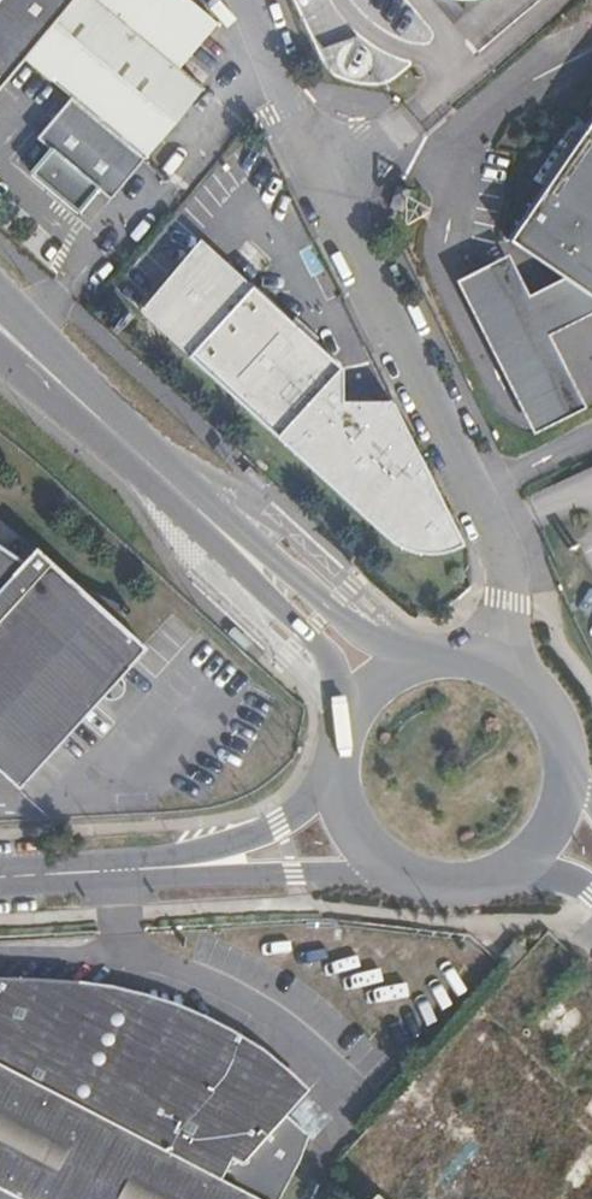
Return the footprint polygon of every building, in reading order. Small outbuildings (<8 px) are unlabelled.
[(0,84),(0,110),(15,123),(50,80),(145,158),(203,88),(177,68),(216,22),(189,0),(70,0),(0,84)] [(70,0),(0,0),(0,84),(70,0)] [(508,239),(562,276),(591,297),(591,117),(508,239)] [(92,210),(103,219),(121,197),(53,141),(9,194),(29,210),(37,201),(75,232),(92,210)] [(77,250),(103,219),(92,210),(75,232),(37,201),(29,210),(77,250)] [(141,309),(188,354),(251,287),(199,240),(141,309)] [(507,253),(456,279),(532,432),(584,406),(548,333),(591,311),(591,297),(562,276),(528,294),(507,253)] [(251,287),(188,354),(384,535),(401,547),(409,551),(419,554),(437,556),(448,556),(465,552),(392,400),(344,402),(341,369),(251,287)] [(16,785),(142,647),(34,549),(9,576),(0,568),(0,771),(16,785)] [(220,1182),(231,1159),(242,1165),(307,1093),(289,1076),(261,1052),(250,1046),(229,1033),(203,1019),(202,1019),(174,1007),(146,998),(111,989),(105,988),(69,984),(20,982),(0,981),(0,1198),(253,1198),(220,1182)] [(547,1010),(534,1025),(558,1048),(586,1019),(574,1008),(560,1023),(547,1010)] [(420,1080),(390,1113),(412,1133),(443,1100),(420,1080)] [(406,1183),(423,1198),(469,1198),(489,1178),(447,1139),(406,1183)] [(504,1198),(575,1198),(537,1165),(504,1198)]
